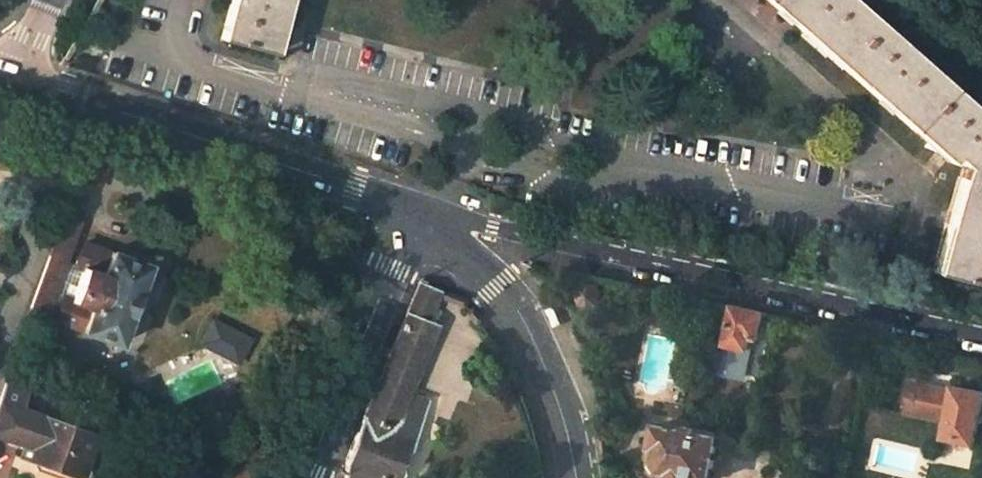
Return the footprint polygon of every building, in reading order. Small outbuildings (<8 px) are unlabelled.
[(217,40),(271,55),(287,0),(229,0),(217,40)] [(948,170),(953,164),(963,172),(961,175),(933,278),(981,292),(981,121),(848,0),(759,0),(948,170)] [(81,332),(118,346),(149,267),(112,252),(111,255),(85,245),(76,270),(82,272),(72,301),(53,295),(79,225),(63,219),(30,308),(58,317),(56,321),(82,330),(81,332)] [(425,420),(422,418),(430,401),(412,393),(430,352),(433,354),(443,328),(429,322),(442,292),(422,284),(351,453),(348,465),(347,477),(401,477),(425,420)] [(596,289),(588,290),(584,296),(584,307),(593,310),(601,308),(606,301),(603,293),(596,289)] [(735,307),(728,344),(751,350),(753,339),(760,340),(767,314),(735,307)] [(234,368),(246,347),(212,327),(199,349),(234,368)] [(74,477),(89,437),(16,410),(23,389),(3,382),(0,390),(0,440),(23,448),(20,459),(74,477)] [(912,383),(905,413),(938,421),(939,418),(948,420),(943,440),(973,447),(981,408),(981,395),(955,388),(954,392),(912,383)] [(773,414),(777,397),(765,395),(761,410),(773,414)] [(651,466),(652,472),(655,475),(660,475),(664,474),(681,477),(690,477),(691,475),(702,477),(713,477),(721,435),(661,425),(651,466)]
